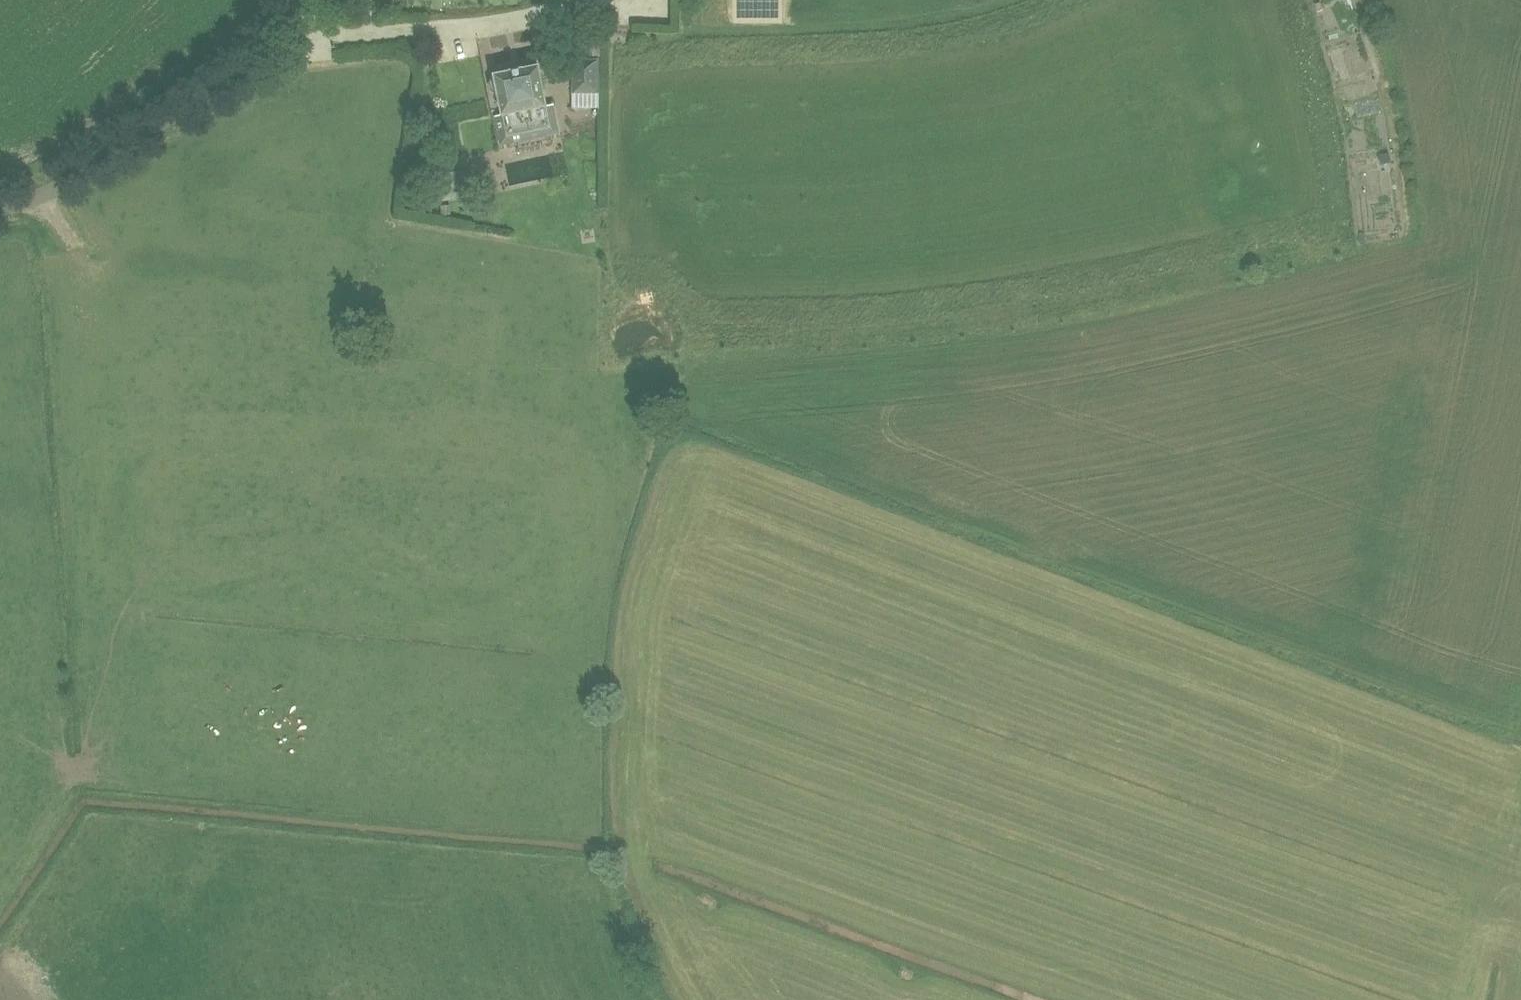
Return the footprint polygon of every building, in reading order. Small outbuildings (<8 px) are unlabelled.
[(636,44),(635,29),(614,30),(615,46),(636,44)] [(603,104),(604,55),(584,54),(583,104),(603,104)] [(496,76),(490,83),(491,91),(500,95),(504,115),(509,137),(531,132),(551,128),(548,107),(540,67),(496,76)]
